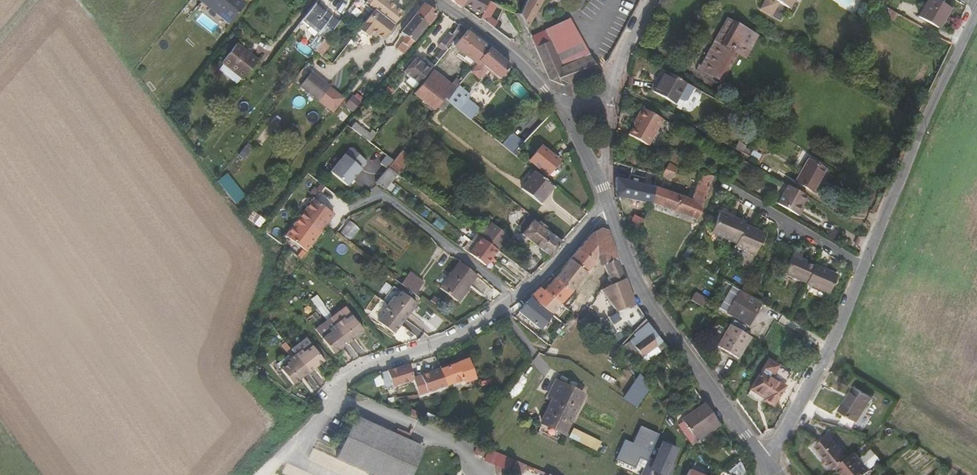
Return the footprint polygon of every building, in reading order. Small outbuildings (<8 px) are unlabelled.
[(220,13),(223,9),(211,0),(202,0),(220,13)] [(245,0),(211,0),(223,9),(220,13),(232,22),(247,1),(245,0)] [(366,3),(374,9),(375,9),(382,0),(368,0),(366,3)] [(402,13),(385,0),(382,0),(375,9),(387,18),(394,24),(402,13)] [(462,7),(465,3),(482,13),(489,1),(487,0),(449,0),(462,8),(462,7)] [(519,14),(526,28),(527,28),(542,0),(526,0),(519,14)] [(773,2),(771,1),(765,12),(777,19),(782,7),(781,6),(782,5),(790,9),(795,0),(774,0),(773,2)] [(934,0),(927,0),(917,18),(937,29),(943,16),(945,17),(950,9),(934,0)] [(482,19),(494,28),(499,21),(492,16),(497,6),(490,2),(481,18),(482,19)] [(333,17),(333,18),(315,4),(303,19),(321,33),(320,34),(326,39),(339,22),(333,17)] [(436,12),(424,4),(415,14),(428,24),(431,26),(438,17),(434,15),(436,12)] [(387,18),(375,9),(374,9),(359,29),(368,36),(372,32),(375,34),(387,18)] [(415,14),(402,32),(407,36),(405,39),(397,49),(403,53),(406,50),(407,50),(428,24),(415,14)] [(549,21),(530,31),(548,72),(553,82),(598,67),(568,14),(549,21)] [(394,24),(387,18),(375,34),(382,39),(394,24)] [(757,36),(728,21),(701,70),(721,81),(737,53),(731,49),(735,41),(750,49),(757,36)] [(459,41),(454,47),(475,63),(477,61),(477,62),(489,47),(459,25),(452,35),(456,39),(459,41)] [(442,50),(435,59),(438,61),(456,39),(452,35),(449,33),(437,47),(442,50)] [(322,44),(316,52),(321,56),(330,45),(325,41),(322,44)] [(258,58),(237,42),(222,60),(244,77),(258,58)] [(511,65),(489,47),(477,62),(500,79),(511,65)] [(415,58),(404,71),(419,83),(433,66),(425,59),(422,63),(415,58)] [(464,59),(456,69),(465,76),(473,66),(464,59)] [(434,70),(414,94),(435,110),(444,98),(446,100),(452,93),(461,83),(460,81),(456,78),(451,84),(436,72),(434,70)] [(656,84),(659,86),(655,93),(676,106),(689,85),(687,83),(663,71),(656,84)] [(320,81),(311,74),(300,88),(309,94),(320,81)] [(330,87),(320,80),(320,81),(309,94),(318,101),(330,87)] [(656,84),(651,91),(655,93),(659,86),(656,84)] [(460,106),(457,109),(468,118),(471,115),(460,106)] [(635,119),(637,120),(628,135),(646,145),(661,119),(641,108),(635,119)] [(356,123),(352,128),(370,142),(374,137),(356,123)] [(499,143),(513,154),(523,143),(508,131),(499,143)] [(541,146),(529,160),(547,175),(559,161),(541,146)] [(351,147),(330,170),(347,185),(362,167),(361,166),(366,160),(351,147)] [(242,151),(218,180),(226,187),(250,157),(242,151)] [(394,161),(388,168),(397,175),(398,175),(409,160),(400,153),(394,161)] [(394,161),(388,156),(381,164),(387,169),(388,168),(394,161)] [(824,168),(807,159),(794,181),(811,191),(824,168)] [(547,175),(529,160),(525,164),(534,172),(544,179),(547,175)] [(676,169),(668,164),(661,176),(669,181),(676,169)] [(375,183),(384,190),(397,175),(388,168),(387,169),(376,182),(375,183)] [(521,189),(539,203),(552,186),(544,179),(534,172),(521,189)] [(689,201),(653,187),(650,204),(697,221),(712,178),(699,174),(689,201)] [(615,192),(616,196),(650,205),(650,204),(653,187),(615,178),(615,192)] [(552,186),(539,203),(541,205),(554,188),(552,186)] [(787,186),(776,204),(793,214),(798,205),(800,206),(806,196),(787,186)] [(301,259),(334,214),(314,198),(311,202),(280,243),(288,249),(301,259)] [(800,206),(798,205),(793,214),(798,217),(803,207),(800,206)] [(562,244),(544,230),(546,228),(529,214),(525,218),(531,223),(524,231),(521,235),(551,258),(562,244)] [(743,225),(718,214),(708,235),(734,245),(733,247),(753,256),(762,235),(742,226),(743,225)] [(531,223),(525,218),(518,227),(524,231),(531,223)] [(350,220),(342,232),(352,239),(360,228),(350,220)] [(482,227),(476,234),(480,237),(496,249),(506,235),(491,224),(486,230),(482,227)] [(601,228),(594,233),(597,257),(599,267),(604,265),(618,260),(619,259),(608,230),(601,228)] [(569,260),(549,285),(565,299),(571,293),(594,263),(594,262),(597,257),(594,233),(569,260)] [(496,249),(480,237),(468,253),(483,265),(496,249)] [(792,254),(782,276),(804,285),(804,287),(828,297),(836,278),(812,267),(812,269),(805,266),(806,264),(799,261),(800,257),(792,254)] [(630,292),(618,260),(604,265),(612,284),(601,290),(619,314),(637,304),(635,302),(634,303),(630,292)] [(475,275),(458,262),(438,289),(455,301),(475,275)] [(649,276),(654,283),(666,276),(662,269),(649,276)] [(423,283),(409,272),(400,284),(414,294),(423,283)] [(540,288),(530,297),(531,298),(551,315),(565,299),(549,285),(544,291),(540,288)] [(725,313),(747,326),(760,303),(738,291),(730,287),(717,308),(725,313)] [(393,297),(387,305),(405,318),(416,304),(400,292),(395,298),(393,297)] [(690,303),(702,310),(706,303),(695,296),(690,303)] [(540,328),(551,315),(531,298),(520,312),(540,328)] [(588,311),(574,301),(569,310),(582,320),(588,311)] [(646,319),(637,304),(619,314),(634,333),(635,332),(636,333),(649,324),(646,321),(646,319)] [(329,316),(335,325),(345,318),(346,320),(352,315),(344,305),(329,316)] [(380,314),(382,316),(377,323),(393,334),(405,318),(387,305),(380,314)] [(346,320),(345,318),(335,325),(349,343),(364,332),(352,315),(346,320)] [(329,329),(335,325),(329,316),(314,326),(322,337),(330,331),(329,329)] [(638,336),(630,341),(642,356),(662,341),(649,324),(636,333),(638,336)] [(329,329),(330,331),(322,337),(334,353),(349,343),(335,325),(329,329)] [(750,339),(730,327),(718,349),(738,361),(750,339)] [(318,342),(313,346),(323,360),(328,356),(318,342)] [(306,349),(303,346),(295,353),(309,372),(324,361),(323,360),(313,346),(312,344),(306,349)] [(290,360),(281,367),(293,383),(309,372),(295,353),(289,357),(290,360)] [(463,359),(440,367),(440,369),(464,361),(463,359)] [(464,361),(440,369),(447,386),(450,385),(451,388),(454,386),(453,383),(471,378),(464,361)] [(791,378),(768,363),(750,392),(773,406),(791,378)] [(414,379),(409,365),(388,371),(392,387),(400,385),(401,387),(404,386),(403,384),(413,380),(414,379)] [(847,380),(848,381),(854,371),(847,366),(841,375),(848,378),(847,380)] [(447,386),(440,369),(414,379),(413,380),(418,396),(447,386)] [(625,399),(638,408),(650,389),(641,377),(625,399)] [(548,396),(552,398),(540,422),(563,434),(582,395),(555,381),(548,396)] [(856,386),(841,410),(844,413),(837,425),(853,430),(860,418),(874,397),(856,386)] [(705,402),(683,419),(697,437),(719,421),(705,402)] [(376,474),(414,474),(426,446),(357,416),(338,459),(376,474)] [(719,421),(697,437),(683,419),(676,424),(692,446),(721,424),(719,421)] [(640,457),(648,460),(649,457),(659,433),(640,425),(633,442),(625,439),(616,459),(636,468),(640,457)] [(588,442),(591,436),(574,428),(570,436),(597,449),(598,446),(588,442)] [(833,466),(835,465),(847,455),(828,432),(814,443),(833,466)] [(678,448),(663,441),(655,459),(649,457),(648,460),(642,474),(643,474),(652,474),(653,474),(670,474),(675,464),(671,463),(678,448)] [(862,455),(871,447),(867,443),(858,450),(862,455)] [(835,465),(844,474),(860,474),(869,468),(853,450),(847,455),(835,465)] [(495,451),(491,460),(517,471),(521,462),(495,451)] [(519,469),(530,473),(533,466),(522,462),(519,469)]
